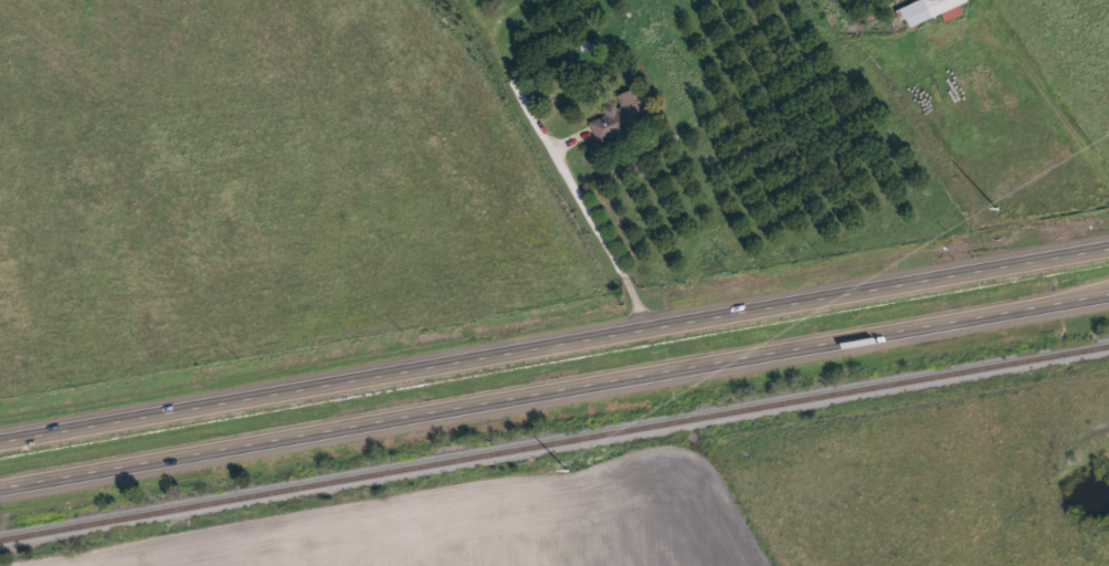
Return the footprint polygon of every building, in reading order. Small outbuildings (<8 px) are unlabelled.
[(898,9),(920,0),(967,0),(969,3),(907,29),(898,9)] [(598,145),(589,119),(620,108),(615,95),(632,88),(645,127),(598,145)]
